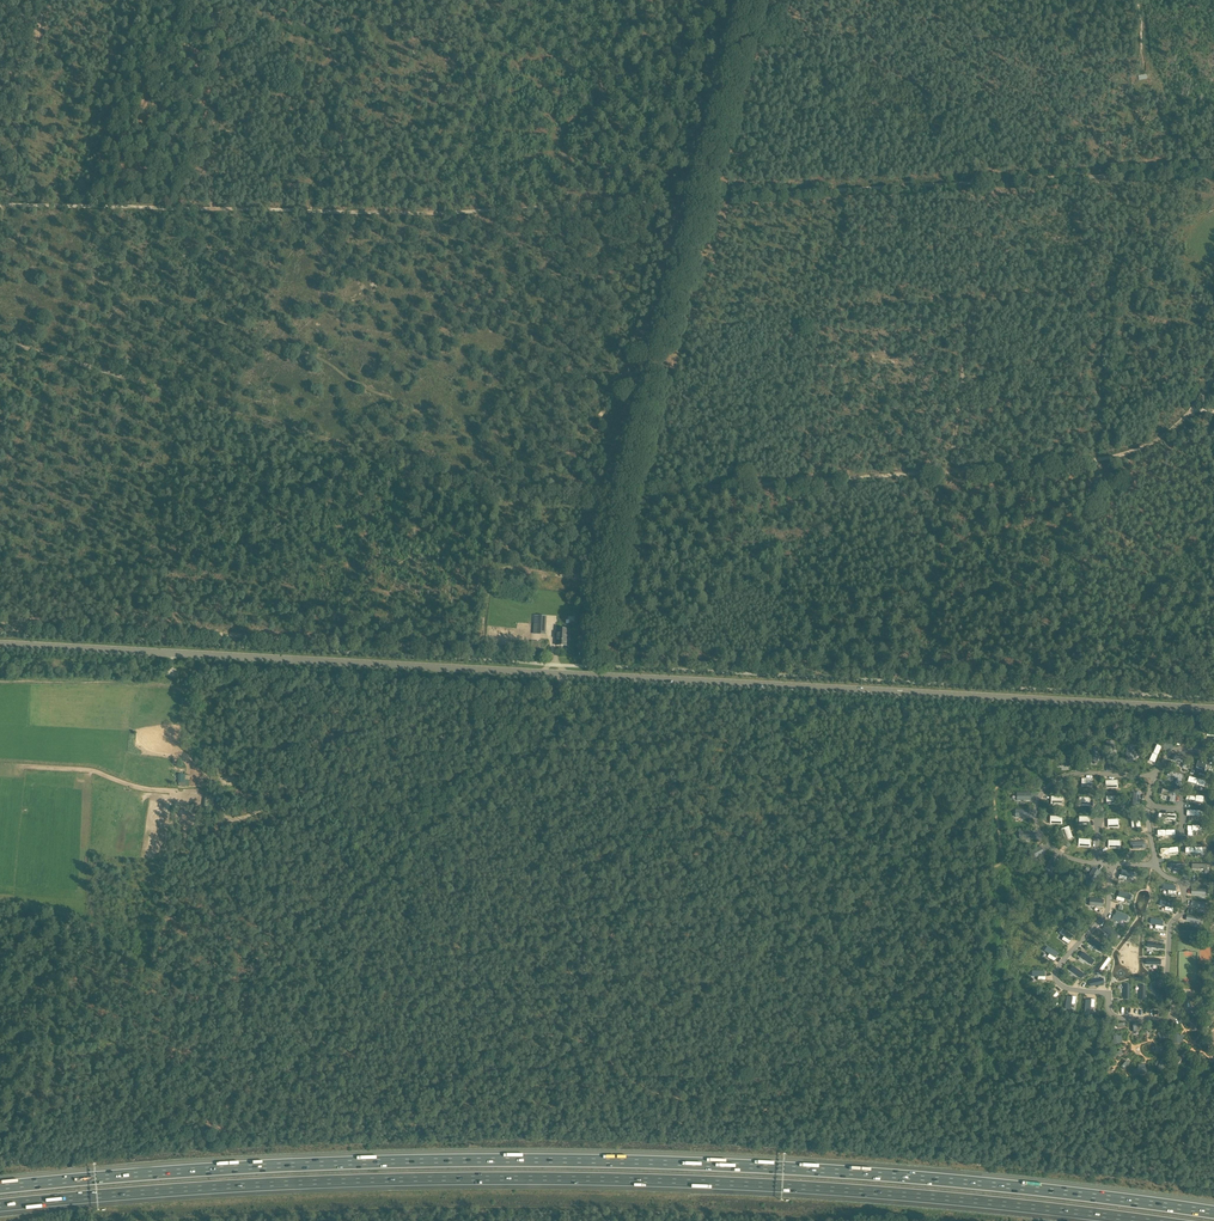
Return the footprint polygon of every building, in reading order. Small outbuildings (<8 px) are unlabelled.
[(546,618),(542,618),(542,616),(535,616),(535,623),(538,624),(537,629),(535,629),(534,634),(545,634),(546,618)] [(557,629),(556,645),(568,646),(569,630),(557,629)] [(1157,745),(1150,761),(1155,763),(1162,747),(1157,745)] [(1176,755),(1175,760),(1179,761),(1178,762),(1181,763),(1181,762),(1184,763),(1183,768),(1188,769),(1190,759),(1176,755)] [(1198,761),(1196,768),(1201,769),(1199,773),(1204,775),(1205,770),(1209,772),(1211,767),(1202,764),(1203,763),(1198,761)] [(1170,771),(1168,776),(1172,777),(1172,778),(1174,778),(1175,778),(1178,778),(1176,783),(1181,785),(1184,775),(1170,771)] [(178,775),(178,783),(189,784),(190,776),(178,775)] [(1163,789),(1162,794),(1165,795),(1165,796),(1168,797),(1168,796),(1171,797),(1170,802),(1174,803),(1177,793),(1163,789)] [(1133,793),(1132,803),(1136,803),(1135,805),(1139,805),(1140,795),(1136,795),(1136,793),(1133,793)] [(204,810),(212,811),(213,797),(205,797),(204,810)] [(1069,826),(1064,828),(1068,839),(1073,838),(1069,826)] [(1032,831),(1019,832),(1019,839),(1032,839),(1032,831)] [(1040,847),(1028,853),(1032,860),(1044,853),(1040,847)] [(1051,858),(1045,869),(1052,873),(1058,861),(1051,858)] [(1093,868),(1086,880),(1093,883),(1100,872),(1093,868)] [(1119,875),(1118,879),(1126,881),(1127,878),(1133,879),(1134,873),(1121,870),(1120,875),(1119,875)] [(1163,884),(1163,890),(1168,891),(1168,894),(1176,895),(1177,891),(1176,891),(1176,886),(1163,884)] [(1117,896),(1116,901),(1124,903),(1124,899),(1130,901),(1132,895),(1119,892),(1118,897),(1117,896)] [(1090,898),(1089,906),(1103,907),(1103,900),(1090,898)] [(1160,900),(1159,906),(1165,907),(1165,911),(1173,912),(1174,908),(1173,908),(1173,903),(1160,900)] [(1113,915),(1111,920),(1120,923),(1121,920),(1126,922),(1128,916),(1116,911),(1114,916),(1113,915)] [(1031,921),(1026,921),(1026,925),(1036,925),(1036,917),(1039,917),(1030,917),(1031,921)] [(1151,919),(1150,925),(1156,926),(1155,929),(1163,930),(1164,926),(1163,926),(1164,921),(1151,919)] [(1106,925),(1102,930),(1114,939),(1117,934),(1106,925)] [(1062,929),(1059,933),(1063,937),(1061,940),(1068,944),(1071,941),(1070,940),(1073,936),(1062,929)] [(1093,939),(1089,944),(1101,952),(1104,948),(1093,939)] [(1047,946),(1044,951),(1049,954),(1047,957),(1054,962),(1056,958),(1055,958),(1058,953),(1047,946)] [(1083,952),(1080,956),(1092,965),(1095,961),(1083,952)] [(1106,957),(1097,968),(1102,971),(1110,960),(1106,957)] [(1073,966),(1070,970),(1081,979),(1085,975),(1073,966)] [(1032,971),(1032,977),(1038,977),(1038,981),(1046,981),(1046,976),(1045,976),(1045,971),(1032,971)] [(1103,978),(1089,982),(1090,987),(1104,984),(1103,978)] [(1156,983),(1152,986),(1159,998),(1163,996),(1156,983)] [(1052,989),(1043,998),(1047,1002),(1051,998),(1054,1001),(1059,995),(1056,992),(1052,989)] [(1067,997),(1065,1009),(1071,1010),(1071,1005),(1075,1005),(1076,997),(1072,996),(1072,997),(1067,997)] [(1086,1000),(1084,1013),(1090,1013),(1091,1008),(1094,1008),(1095,1000),(1091,999),(1091,1000),(1086,1000)] [(1165,1030),(1160,1032),(1160,1033),(1163,1039),(1163,1040),(1168,1038),(1165,1030)] [(1206,1045),(1203,1049),(1210,1054),(1212,1051),(1206,1045)] [(1199,1054),(1196,1057),(1202,1062),(1205,1059),(1202,1056),(1203,1055),(1201,1053),(1199,1054)] [(1180,1056),(1175,1063),(1178,1065),(1183,1059),(1180,1056)] [(1158,1067),(1158,1068),(1162,1070),(1166,1062),(1161,1060),(1158,1067)] [(1126,1061),(1121,1067),(1124,1070),(1129,1064),(1126,1061)]
